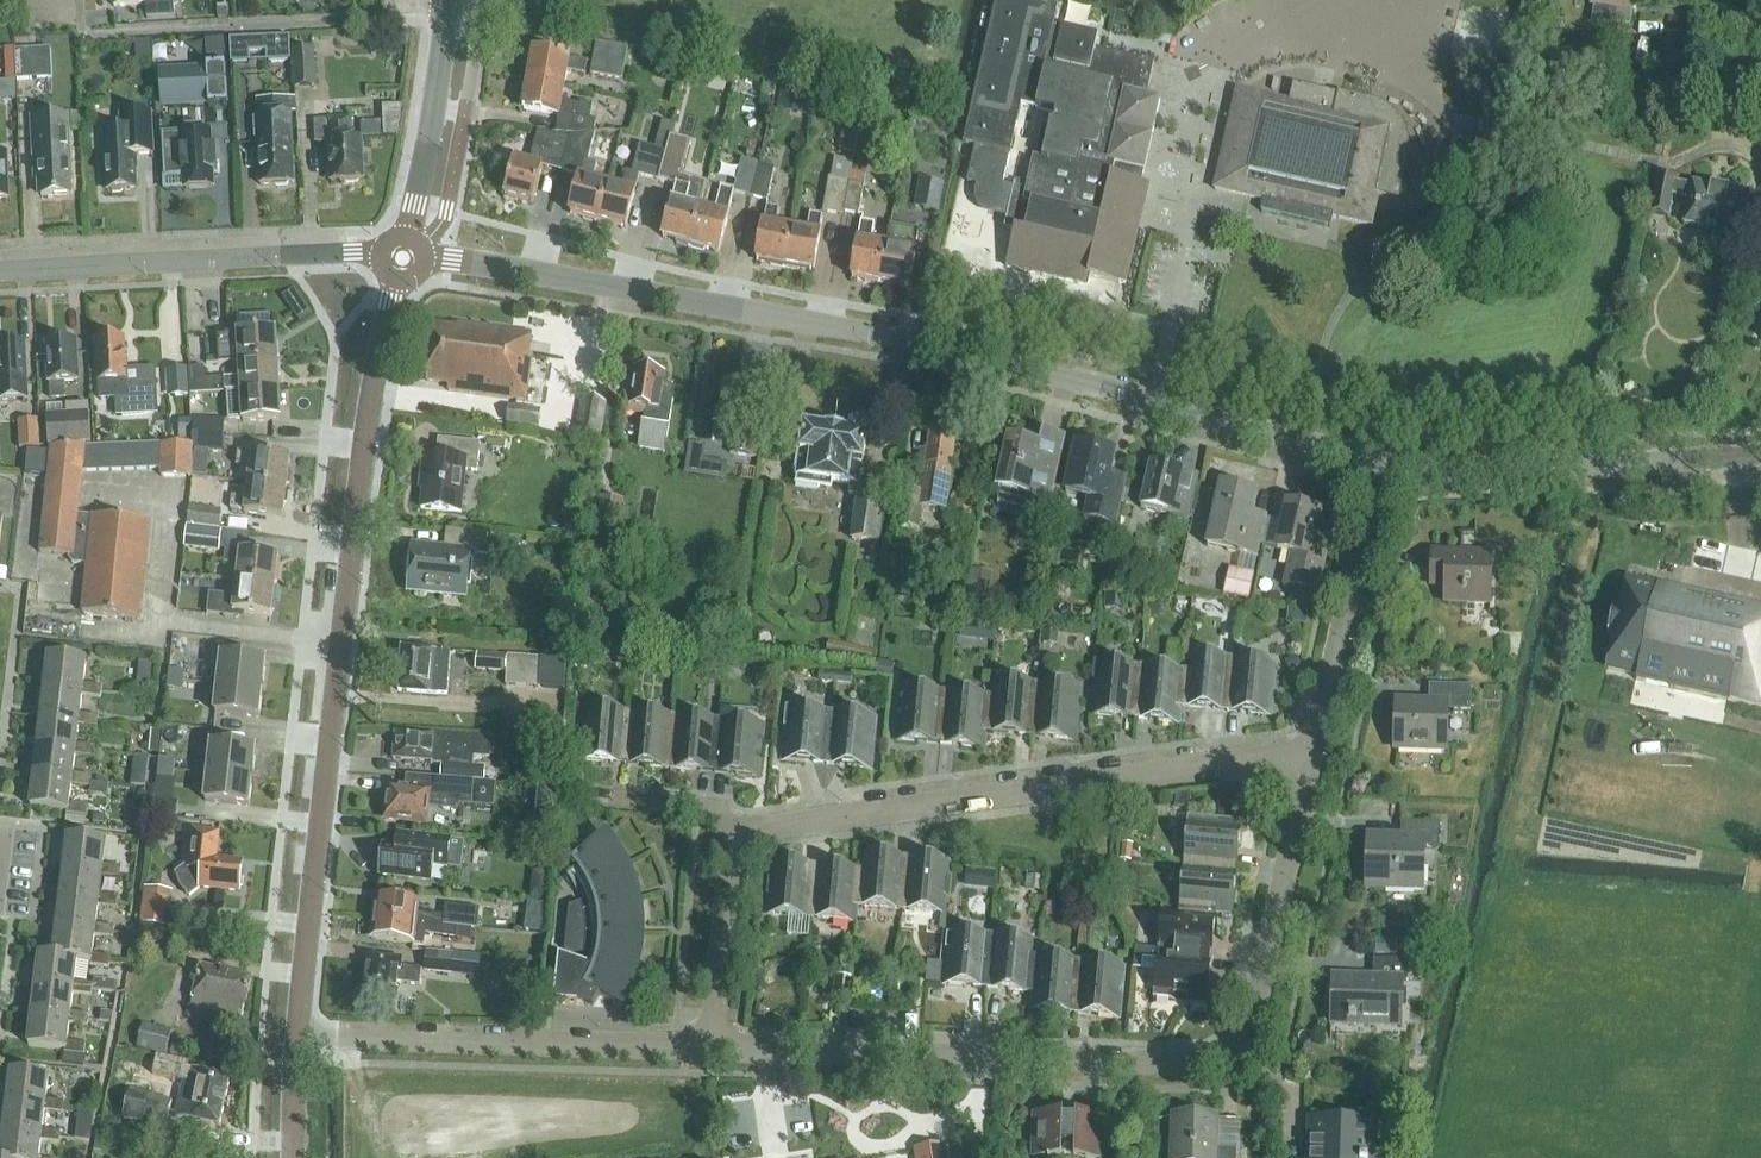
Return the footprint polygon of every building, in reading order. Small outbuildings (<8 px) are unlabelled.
[(113,7),(146,5),(147,19),(174,17),(173,3),(173,0),(113,0),(113,7)] [(966,144),(965,143),(964,145),(975,147),(967,182),(976,185),(978,185),(976,192),(977,199),(981,206),(987,209),(996,212),(1007,214),(1006,218),(1004,229),(1005,229),(1014,231),(1006,267),(1079,284),(1088,286),(1090,277),(1118,283),(1119,283),(1125,285),(1138,232),(1149,184),(1141,183),(1144,171),(1161,99),(1161,98),(1147,95),(1154,63),(1095,49),(1098,37),(1062,28),(1060,28),(1059,32),(1051,30),(1056,8),(1021,0),(999,0),(966,144)] [(1591,6),(1617,10),(1615,24),(1630,26),(1632,12),(1634,0),(1592,0),(1591,6)] [(1750,12),(1760,14),(1760,0),(1752,0),(1750,12)] [(227,7),(218,8),(218,20),(227,19),(227,7)] [(1667,34),(1660,72),(1681,76),(1688,37),(1667,34)] [(289,37),(230,39),(231,62),(249,62),(248,52),(266,51),(267,61),(290,60),(289,37)] [(226,100),(224,72),(223,39),(206,40),(207,73),(160,75),(162,104),(209,101),(210,106),(226,105),(226,100)] [(150,40),(135,41),(136,56),(143,62),(152,61),(150,40)] [(628,49),(596,43),(591,75),(622,81),(628,49)] [(16,80),(52,78),(50,49),(15,50),(16,80)] [(317,87),(314,49),(292,50),(295,88),(317,87)] [(528,65),(526,80),(564,87),(567,71),(585,74),(587,61),(569,58),(570,57),(533,51),(531,66),(528,65)] [(595,132),(596,121),(588,120),(591,105),(580,103),(579,105),(562,101),(564,87),(526,80),(523,93),(526,94),(523,109),(559,115),(557,134),(576,135),(595,132)] [(765,82),(763,94),(774,96),(776,84),(765,82)] [(1629,83),(1628,90),(1645,92),(1645,85),(1629,83)] [(1263,201),(1261,212),(1331,228),(1333,217),(1372,226),(1380,191),(1396,195),(1402,166),(1405,149),(1405,145),(1405,144),(1404,139),(1404,136),(1403,133),(1402,130),(1401,127),(1398,123),(1397,120),(1395,118),(1393,116),(1386,110),(1378,105),(1369,102),(1338,95),(1293,84),(1289,102),(1237,90),(1214,189),(1263,201)] [(383,121),(361,123),(362,139),(396,137),(401,106),(382,107),(383,121)] [(137,170),(136,156),(155,155),(153,112),(119,114),(119,131),(104,132),(107,191),(110,191),(113,193),(124,192),(127,190),(135,190),(134,170),(137,170)] [(293,165),(292,141),(291,114),(258,115),(258,121),(259,143),(257,143),(258,167),(259,167),(260,185),(273,185),(276,186),(286,186),(288,184),(293,184),(292,166),(293,165)] [(41,196),(70,195),(66,116),(34,118),(36,152),(35,152),(35,168),(40,169),(41,196)] [(329,156),(331,182),(363,180),(361,137),(351,138),(350,119),(314,121),(315,144),(327,143),(327,156),(329,156)] [(164,178),(166,177),(166,176),(185,175),(185,189),(212,188),(211,171),(217,170),(216,148),(209,148),(208,131),(182,132),(162,133),(164,178)] [(533,204),(542,168),(542,167),(561,171),(569,138),(554,134),(554,135),(537,131),(529,164),(513,160),(504,196),(508,197),(508,199),(517,202),(518,199),(533,204)] [(595,132),(576,135),(570,136),(569,138),(561,171),(579,176),(579,178),(578,178),(569,213),(584,217),(583,219),(596,223),(606,185),(592,181),(596,164),(588,161),(596,132),(595,132)] [(842,132),(839,151),(853,153),(856,135),(842,132)] [(669,138),(658,180),(676,185),(672,202),(671,202),(662,238),(677,241),(676,244),(691,248),(701,210),(700,210),(706,185),(680,178),(690,144),(669,138)] [(635,193),(634,192),(639,175),(657,180),(660,169),(665,151),(639,144),(632,173),(626,171),(621,189),(606,185),(596,223),(610,226),(611,224),(626,228),(635,193)] [(833,167),(831,179),(848,181),(849,179),(850,170),(852,161),(835,158),(833,167)] [(734,192),(750,196),(757,164),(742,160),(734,192)] [(757,164),(750,196),(767,200),(775,169),(757,164)] [(848,181),(848,182),(863,185),(864,178),(865,172),(850,170),(849,179),(848,181)] [(1655,180),(1649,213),(1669,217),(1673,196),(1676,182),(1676,179),(1658,176),(1656,175),(1655,180)] [(829,178),(823,212),(843,215),(843,212),(848,182),(848,181),(831,179),(829,178)] [(931,181),(925,209),(938,212),(943,184),(931,181)] [(848,182),(843,212),(858,215),(863,185),(848,182)] [(1676,182),(1673,196),(1689,199),(1684,224),(1739,235),(1747,193),(1692,182),(1692,185),(1676,182)] [(701,210),(691,248),(704,251),(704,249),(719,252),(728,217),(727,217),(734,192),(721,188),(714,213),(701,210)] [(784,268),(791,229),(776,227),(779,209),(766,206),(763,224),(762,224),(756,260),(771,263),(771,265),(784,268)] [(791,229),(784,268),(798,270),(799,268),(814,271),(820,234),(819,234),(822,217),(809,214),(806,232),(791,229)] [(881,285),(887,246),(871,244),(874,226),(861,224),(858,241),(851,277),(866,280),(866,282),(881,285)] [(881,285),(893,287),(894,285),(909,288),(915,252),(914,252),(917,234),(890,229),(881,285)] [(1760,256),(1752,284),(1760,286),(1760,256)] [(1638,301),(1644,298),(1647,288),(1644,283),(1639,281),(1633,284),(1630,294),(1633,300),(1638,301)] [(305,301),(293,309),(301,321),(313,313),(305,301)] [(529,354),(532,334),(457,324),(456,330),(434,328),(427,381),(449,384),(448,391),(526,402),(532,355),(529,354)] [(237,334),(217,335),(219,363),(239,362),(277,360),(275,330),(237,332),(237,334)] [(123,338),(96,340),(99,382),(100,399),(116,398),(117,416),(140,414),(142,414),(143,414),(145,413),(146,413),(147,412),(149,412),(150,411),(151,410),(152,409),(153,408),(154,407),(155,406),(155,404),(156,403),(156,402),(156,400),(157,399),(157,397),(157,396),(155,378),(138,379),(138,372),(127,373),(127,368),(126,356),(124,356),(123,338)] [(62,382),(78,381),(76,341),(74,341),(74,339),(55,340),(55,342),(46,342),(48,383),(49,383),(50,399),(63,398),(62,382)] [(0,345),(0,402),(27,400),(24,344),(23,344),(23,342),(4,343),(4,345),(0,345)] [(204,368),(189,369),(190,395),(226,393),(241,392),(241,393),(279,391),(277,360),(239,362),(240,378),(205,380),(204,368)] [(629,391),(627,406),(645,409),(643,424),(668,428),(673,400),(661,398),(664,380),(662,380),(663,372),(660,372),(661,370),(638,366),(638,368),(635,368),(631,392),(629,391)] [(190,396),(188,369),(165,370),(166,397),(190,396)] [(756,458),(762,418),(749,416),(753,387),(738,385),(739,382),(727,380),(727,383),(723,382),(718,410),(715,409),(713,422),(735,426),(731,454),(756,458)] [(241,392),(226,393),(228,421),(242,421),(242,423),(280,420),(279,391),(241,393),(241,392)] [(574,436),(600,442),(608,401),(581,397),(574,436)] [(48,447),(91,445),(89,404),(66,406),(66,415),(46,416),(48,447)] [(539,426),(541,411),(509,407),(507,422),(539,426)] [(223,436),(224,420),(193,418),(193,421),(193,435),(223,436)] [(18,449),(41,448),(40,420),(17,421),(18,449)] [(179,420),(178,439),(193,440),(193,435),(193,421),(179,420)] [(920,531),(923,507),(946,511),(952,468),(951,467),(957,426),(931,422),(927,452),(921,452),(916,493),(902,491),(897,528),(920,531)] [(668,428),(643,424),(639,448),(664,452),(668,428)] [(794,456),(792,468),(796,471),(796,472),(797,472),(795,484),(818,488),(819,481),(850,485),(849,495),(856,496),(858,487),(859,487),(867,436),(843,432),(843,431),(827,429),(827,430),(803,427),(800,454),(798,454),(794,456)] [(1049,499),(1063,439),(1043,434),(1040,448),(1009,441),(998,487),(1049,499)] [(193,440),(193,452),(223,453),(223,436),(193,435),(193,440)] [(477,472),(480,443),(438,439),(436,457),(422,456),(419,488),(422,489),(420,508),(461,512),(466,471),(477,472)] [(684,473),(699,475),(704,444),(689,442),(684,473)] [(147,468),(149,468),(160,468),(160,444),(146,445),(147,468)] [(192,444),(160,444),(160,468),(159,477),(192,478),(192,444)] [(122,469),(122,445),(109,446),(110,469),(122,469)] [(135,469),(134,445),(122,445),(122,469),(135,469)] [(147,468),(146,445),(134,445),(135,469),(147,468)] [(1115,523),(1123,489),(1108,485),(1115,454),(1076,445),(1065,492),(1089,498),(1085,516),(1115,523)] [(141,619),(150,523),(77,515),(82,470),(84,446),(50,447),(40,554),(69,557),(69,560),(73,564),(87,566),(82,613),(141,619)] [(97,470),(97,446),(84,446),(82,470),(97,470)] [(110,469),(109,446),(97,446),(97,470),(110,469)] [(28,450),(25,474),(45,476),(48,452),(28,450)] [(250,467),(248,484),(286,488),(290,458),(252,453),(252,455),(237,453),(235,466),(250,467)] [(1151,466),(1141,509),(1176,517),(1189,519),(1198,477),(1151,466)] [(286,488),(248,484),(246,499),(232,498),(230,510),(245,512),(244,514),(282,518),(286,488)] [(1258,559),(1266,518),(1251,515),(1256,493),(1221,485),(1217,505),(1213,520),(1207,547),(1258,559)] [(885,491),(859,487),(858,487),(856,496),(855,508),(851,540),(878,543),(885,491)] [(1208,503),(1204,518),(1213,520),(1217,505),(1208,503)] [(1286,584),(1295,586),(1315,591),(1316,591),(1331,528),(1317,525),(1320,512),(1289,505),(1287,504),(1277,549),(1293,553),(1286,584)] [(221,511),(189,506),(187,524),(219,529),(221,511)] [(953,507),(952,522),(969,524),(970,509),(953,507)] [(1085,516),(1081,533),(1111,540),(1115,523),(1085,516)] [(187,525),(184,546),(219,550),(221,529),(187,525)] [(489,555),(491,534),(446,529),(444,549),(413,546),(409,591),(465,597),(469,553),(489,555)] [(236,583),(274,587),(278,556),(240,551),(240,553),(224,551),(223,564),(238,566),(236,583)] [(1490,604),(1491,554),(1431,552),(1431,574),(1445,574),(1444,603),(1490,604)] [(1231,568),(1225,595),(1248,600),(1254,573),(1238,569),(1231,568)] [(966,599),(987,603),(994,573),(973,569),(966,599)] [(1607,668),(1634,674),(1633,679),(1725,700),(1726,695),(1760,703),(1760,608),(1627,577),(1620,611),(1612,609),(1607,633),(1614,634),(1607,668)] [(274,587),(236,583),(235,597),(209,594),(207,611),(234,615),(234,612),(271,616),(274,587)] [(1117,609),(1118,587),(1106,586),(1105,609),(1117,609)] [(1315,591),(1295,586),(1292,599),(1312,604),(1315,591)] [(549,642),(551,637),(550,631),(547,628),(542,628),(537,631),(534,636),(535,641),(540,645),(545,645),(549,642)] [(962,631),(961,642),(975,644),(977,633),(962,631)] [(1043,644),(1053,645),(1054,632),(1044,631),(1043,644)] [(829,641),(826,656),(871,665),(874,651),(861,649),(862,648),(829,641)] [(401,648),(398,691),(438,694),(447,695),(448,674),(440,673),(440,669),(449,669),(450,653),(441,652),(401,648)] [(477,654),(475,670),(507,672),(507,657),(507,656),(477,654)] [(1182,707),(1183,707),(1229,711),(1234,659),(1186,654),(1185,671),(1187,671),(1182,707)] [(1297,656),(1285,661),(1289,670),(1301,665),(1297,656)] [(48,657),(44,688),(82,692),(82,695),(100,697),(102,686),(83,684),(86,661),(48,657)] [(262,690),(265,662),(221,657),(218,685),(262,690)] [(540,659),(507,657),(507,672),(506,685),(539,688),(539,686),(540,659)] [(540,659),(539,686),(565,687),(567,659),(541,658),(540,659)] [(1234,659),(1229,711),(1272,716),(1278,663),(1234,659)] [(878,660),(876,675),(893,677),(894,663),(878,660)] [(139,662),(138,676),(151,677),(152,663),(139,662)] [(1136,719),(1141,666),(1095,662),(1089,714),(1136,719)] [(1181,723),(1183,707),(1182,707),(1187,671),(1185,671),(1141,666),(1136,719),(1181,723)] [(170,670),(168,679),(183,681),(184,672),(170,670)] [(822,682),(834,683),(835,674),(823,673),(822,682)] [(846,675),(835,674),(834,683),(845,684),(846,675)] [(182,690),(183,681),(168,679),(167,689),(182,690)] [(987,732),(1017,735),(1033,736),(1038,684),(991,679),(990,696),(987,732)] [(1033,736),(1049,738),(1077,741),(1083,688),(1038,684),(1033,736)] [(259,718),(262,690),(218,685),(215,713),(259,718)] [(1470,711),(1471,686),(1429,685),(1429,701),(1399,701),(1397,750),(1443,752),(1444,710),(1470,711)] [(894,739),(926,743),(940,744),(945,691),(900,687),(894,739)] [(82,692),(44,688),(41,717),(79,722),(78,725),(97,727),(98,716),(79,714),(82,695),(82,692)] [(940,744),(953,745),(986,749),(987,732),(990,696),(945,691),(940,744)] [(578,760),(612,763),(624,764),(630,711),(583,707),(578,760)] [(781,760),(810,763),(827,764),(831,712),(786,707),(781,760)] [(669,768),(674,716),(630,711),(624,764),(669,768)] [(827,764),(840,766),(872,769),(877,716),(831,712),(827,764)] [(669,768),(714,772),(720,720),(674,716),(669,768)] [(79,722),(41,717),(37,747),(75,752),(75,755),(93,757),(95,746),(76,744),(78,725),(79,722)] [(720,720),(714,772),(760,776),(765,724),(720,720)] [(161,732),(152,731),(150,744),(159,745),(161,732)] [(395,733),(393,760),(432,762),(431,764),(474,767),(474,757),(490,758),(491,739),(476,738),(395,733)] [(252,778),(255,750),(211,745),(208,773),(252,778)] [(75,752),(37,747),(34,777),(72,781),(71,785),(90,787),(91,776),(72,774),(75,755),(75,752)] [(130,784),(145,786),(149,757),(134,755),(130,784)] [(160,758),(159,768),(173,769),(174,760),(160,758)] [(442,766),(441,779),(473,782),(485,783),(486,769),(442,766)] [(159,768),(158,777),(172,779),(173,769),(159,768)] [(249,806),(252,778),(208,773),(205,801),(249,806)] [(72,781),(34,777),(30,807),(67,812),(66,814),(86,817),(87,806),(69,803),(71,785),(72,781)] [(385,805),(384,813),(386,816),(385,819),(425,824),(428,797),(457,800),(457,806),(471,806),(473,782),(441,779),(409,777),(407,791),(403,790),(389,789),(387,802),(385,805)] [(496,783),(485,783),(473,782),(471,806),(494,808),(496,783)] [(545,785),(541,833),(548,834),(549,812),(557,813),(560,787),(545,785)] [(574,802),(575,790),(563,789),(562,801),(574,802)] [(1176,795),(1175,808),(1190,809),(1192,793),(1192,791),(1176,793),(1176,795)] [(154,797),(152,812),(176,815),(178,800),(172,799),(154,797)] [(66,814),(65,823),(85,826),(86,817),(66,814)] [(105,818),(93,817),(92,824),(104,825),(105,818)] [(1188,817),(1184,863),(1236,869),(1241,823),(1188,817)] [(1439,847),(1439,824),(1401,822),(1401,837),(1368,836),(1366,889),(1419,890),(1421,847),(1439,847)] [(242,891),(244,872),(242,872),(243,863),(216,860),(218,834),(193,831),(189,868),(184,867),(176,874),(176,875),(176,878),(177,880),(177,881),(178,884),(179,887),(181,889),(182,891),(184,893),(186,895),(189,897),(200,888),(240,892),(240,890),(242,891)] [(377,874),(431,881),(433,866),(461,870),(465,841),(397,833),(396,848),(382,846),(381,854),(379,854),(377,874)] [(613,847),(610,843),(605,836),(573,863),(576,866),(580,872),(584,878),(586,881),(588,884),(591,891),(593,895),(595,902),(597,909),(598,912),(599,920),(600,923),(600,931),(600,938),(600,945),(599,949),(599,952),(597,959),(595,966),(594,970),(558,957),(553,1004),(577,1007),(577,1005),(576,1005),(579,1000),(599,996),(622,1008),(624,1004),(628,997),(631,990),(632,985),(634,981),(636,976),(637,971),(638,967),(639,962),(640,957),(641,947),(642,942),(642,937),(642,933),(642,928),(641,923),(641,918),(640,913),(639,908),(638,903),(637,898),(636,893),(634,888),(633,883),(631,878),(629,873),(627,869),(624,864),(622,860),(619,855),(616,851),(613,847)] [(67,838),(63,868),(101,873),(100,876),(119,878),(120,867),(102,865),(104,842),(67,838)] [(1122,843),(1120,861),(1132,862),(1134,844),(1122,843)] [(861,853),(860,870),(862,870),(858,906),(902,910),(907,857),(861,853)] [(907,857),(902,910),(948,914),(953,862),(907,857)] [(815,865),(804,864),(770,861),(765,914),(810,918),(815,865)] [(1184,863),(1179,907),(1180,909),(1215,911),(1215,912),(1232,914),(1236,869),(1184,863)] [(860,870),(830,867),(815,865),(810,918),(856,922),(858,906),(862,870),(860,870)] [(63,868),(60,898),(97,903),(97,906),(115,908),(117,897),(98,895),(100,876),(101,873),(63,868)] [(966,871),(965,887),(979,888),(981,872),(966,871)] [(1026,875),(1025,891),(1042,893),(1043,877),(1026,875)] [(165,928),(170,892),(146,889),(141,924),(165,928)] [(376,897),(373,918),(440,925),(441,924),(444,925),(445,916),(430,914),(417,913),(419,902),(376,897)] [(60,898),(57,928),(94,932),(93,935),(112,938),(113,927),(95,924),(97,906),(97,903),(60,898)] [(584,908),(581,903),(569,907),(564,950),(584,955),(586,950),(587,944),(588,938),(589,934),(589,931),(588,925),(587,919),(586,915),(586,913),(584,908)] [(529,904),(527,918),(546,920),(548,906),(529,904)] [(479,910),(446,906),(445,916),(444,925),(449,925),(458,926),(465,927),(477,929),(479,910)] [(1158,950),(1158,952),(1211,957),(1215,912),(1215,911),(1180,909),(1179,907),(1163,906),(1158,950)] [(957,917),(948,916),(946,930),(956,931),(957,917)] [(373,918),(371,939),(414,944),(424,945),(425,934),(427,935),(439,936),(456,938),(458,926),(449,925),(444,925),(441,924),(440,925),(373,918)] [(465,927),(458,926),(456,938),(464,939),(465,927)] [(53,957),(53,958),(77,960),(77,961),(90,963),(89,965),(108,968),(110,957),(91,954),(93,935),(94,932),(57,928),(53,957)] [(986,988),(992,935),(946,931),(940,983),(986,988)] [(992,935),(986,988),(1031,992),(1034,956),(1036,956),(1038,940),(992,935)] [(1397,955),(1397,941),(1388,941),(1387,955),(1397,955)] [(1135,948),(1133,969),(1156,971),(1154,997),(1153,1001),(1170,1003),(1171,999),(1206,1002),(1210,968),(1211,957),(1158,952),(1158,950),(1135,948)] [(452,975),(454,955),(454,954),(426,951),(424,973),(452,975)] [(39,955),(35,986),(73,990),(73,993),(91,996),(92,985),(74,983),(77,961),(77,960),(53,958),(53,957),(39,955)] [(419,986),(421,969),(405,967),(404,973),(398,972),(400,960),(369,956),(364,996),(395,1000),(397,983),(419,986)] [(1034,956),(1031,992),(1029,1009),(1074,1013),(1079,961),(1036,956),(1034,956)] [(1408,982),(1409,961),(1373,960),(1373,979),(1333,978),(1333,977),(1332,977),(1331,1023),(1332,1023),(1332,1020),(1380,1022),(1380,1017),(1400,1018),(1400,1026),(1401,1026),(1403,982),(1408,982)] [(1079,961),(1074,1013),(1121,1018),(1126,965),(1079,961)] [(239,1030),(251,979),(200,967),(188,1018),(239,1030)] [(835,975),(832,1000),(848,1002),(851,977),(835,975)] [(93,991),(105,992),(106,981),(94,980),(93,991)] [(35,986),(32,1015),(69,1020),(69,1023),(87,1025),(89,1014),(70,1012),(73,993),(73,990),(35,986)] [(520,1000),(519,1013),(528,1014),(529,1001),(520,1000)] [(100,1022),(110,1023),(112,1013),(101,1012),(100,1022)] [(32,1015),(28,1046),(64,1050),(64,1053),(84,1055),(85,1044),(67,1042),(69,1023),(69,1020),(32,1015)] [(165,1056),(171,1031),(147,1025),(141,1049),(165,1056)] [(84,1055),(64,1053),(63,1063),(83,1065),(84,1055)] [(166,1058),(162,1072),(184,1076),(175,1117),(219,1127),(230,1077),(186,1068),(187,1063),(166,1058)] [(10,1073),(7,1103),(44,1108),(44,1111),(63,1113),(64,1102),(45,1100),(48,1077),(10,1073)] [(129,1092),(123,1118),(166,1128),(171,1103),(167,1102),(167,1101),(129,1092)] [(44,1108),(7,1103),(3,1133),(41,1137),(40,1141),(59,1143),(60,1132),(42,1130),(44,1111),(44,1108)] [(1103,1115),(1033,1113),(1032,1157),(1103,1157),(1104,1115),(1103,1115)] [(1236,1150),(1214,1149),(1215,1120),(1218,1120),(1218,1119),(1174,1118),(1172,1157),(1236,1157),(1236,1150)] [(1370,1124),(1312,1122),(1311,1157),(1369,1157),(1370,1124)] [(76,1128),(75,1140),(89,1141),(91,1130),(76,1128)] [(97,1132),(94,1150),(101,1151),(105,1133),(97,1132)] [(0,1157),(38,1157),(40,1141),(41,1137),(3,1133),(0,1157)] [(915,1151),(916,1157),(946,1157),(944,1146),(915,1151)]
